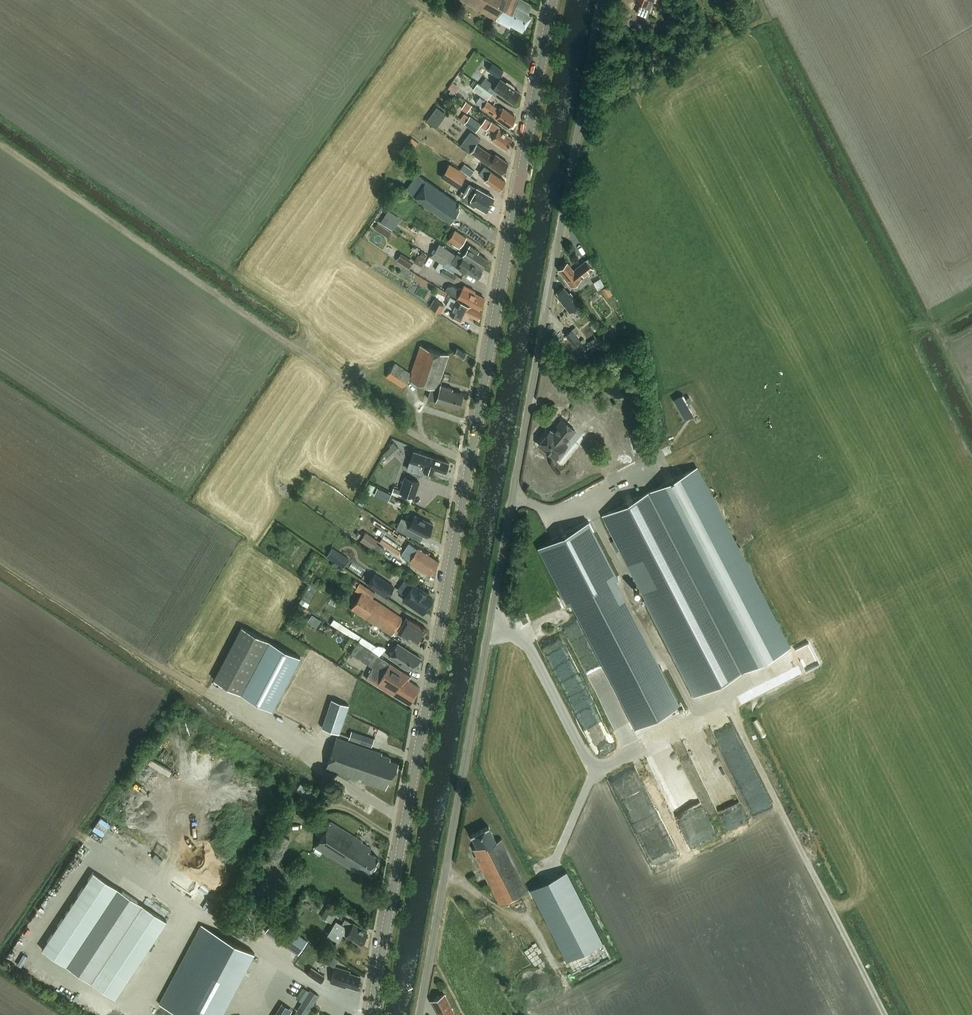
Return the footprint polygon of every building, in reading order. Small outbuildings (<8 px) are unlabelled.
[(532,6),(522,0),(460,0),(510,27),(511,25),(522,31),(531,15),(528,13),(532,6)] [(635,1),(640,4),(637,11),(647,15),(653,0),(635,0),(635,1)] [(492,63),(488,69),(498,77),(503,70),(492,63)] [(475,71),(472,76),(478,80),(482,75),(475,71)] [(478,82),(489,89),(493,83),(483,75),(478,82)] [(513,103),(520,93),(514,88),(515,87),(507,82),(505,85),(499,81),(494,89),(499,93),(513,103)] [(456,91),(459,85),(452,82),(449,87),(456,91)] [(493,93),(478,83),(473,89),(488,100),(493,93)] [(496,118),(509,127),(510,126),(513,123),(513,122),(516,117),(503,108),(501,111),(486,101),(482,107),(496,117),(496,118)] [(470,108),(472,106),(466,102),(462,108),(467,112),(470,108)] [(444,117),(436,111),(431,118),(439,124),(444,117)] [(476,131),(481,124),(471,116),(465,123),(476,131)] [(491,139),(505,149),(512,138),(499,129),(500,128),(486,118),(480,126),(494,135),(491,139)] [(502,173),(508,163),(495,154),(494,156),(477,144),(480,139),(471,132),(461,145),(502,173)] [(440,177),(457,189),(467,175),(449,163),(440,177)] [(474,170),(464,164),(460,169),(470,176),(474,170)] [(491,185),(499,190),(505,181),(491,171),(484,167),(480,174),(486,178),(484,181),(491,186),(491,185)] [(456,207),(459,203),(417,174),(406,190),(415,196),(450,221),(459,209),(456,207)] [(486,211),(494,197),(472,185),(467,193),(465,192),(461,199),(474,207),(475,205),(486,211)] [(401,206),(407,198),(396,190),(391,198),(401,206)] [(381,223),(395,229),(401,215),(387,209),(381,223)] [(449,241),(460,248),(467,238),(455,231),(449,241)] [(444,264),(452,252),(439,244),(431,256),(444,264)] [(478,252),(470,246),(463,256),(482,268),(483,266),(484,266),(486,263),(486,262),(487,260),(477,253),(478,252)] [(402,252),(397,259),(409,267),(414,260),(402,252)] [(464,258),(457,253),(451,262),(452,264),(457,267),(457,268),(466,274),(467,272),(477,278),(478,277),(480,276),(482,273),(482,272),(483,270),(482,270),(464,258)] [(426,259),(418,255),(414,262),(421,267),(426,259)] [(586,260),(574,269),(567,262),(558,270),(564,277),(564,278),(571,288),(582,280),(581,279),(594,269),(586,260)] [(445,265),(444,264),(440,262),(435,270),(440,272),(443,267),(445,265)] [(456,275),(443,267),(440,273),(453,281),(456,275)] [(603,287),(607,296),(614,293),(609,284),(603,287)] [(448,293),(462,300),(480,309),(485,299),(474,293),(475,291),(464,286),(463,289),(460,287),(459,289),(452,286),(451,289),(447,287),(446,291),(449,292),(448,293)] [(582,318),(587,313),(570,293),(569,294),(564,287),(557,293),(559,295),(557,297),(569,312),(574,308),(582,318)] [(441,313),(447,303),(437,296),(430,307),(441,313)] [(464,321),(467,314),(478,319),(481,312),(457,300),(450,314),(464,321)] [(612,326),(606,329),(612,342),(618,339),(612,326)] [(566,335),(575,346),(581,341),(576,334),(579,331),(576,327),(566,335)] [(412,372),(411,375),(395,364),(386,377),(403,388),(411,377),(409,380),(431,387),(428,399),(459,408),(463,394),(452,390),(453,389),(441,385),(442,382),(440,382),(449,355),(420,345),(411,372),(412,372)] [(463,358),(466,353),(457,348),(454,353),(463,358)] [(692,402),(689,396),(683,399),(681,395),(674,400),(685,420),(693,416),(687,405),(692,402)] [(552,432),(550,431),(539,444),(555,458),(567,445),(565,443),(575,430),(562,420),(552,432)] [(410,461),(424,466),(423,470),(433,473),(434,468),(446,472),(449,463),(414,451),(410,461)] [(695,696),(789,647),(696,467),(602,515),(695,696)] [(415,498),(420,482),(404,477),(400,490),(393,488),(391,493),(411,503),(413,497),(415,498)] [(371,495),(375,486),(369,483),(365,492),(371,495)] [(381,498),(384,491),(378,488),(374,495),(381,498)] [(426,537),(433,524),(415,515),(408,528),(426,537)] [(588,523),(540,548),(569,603),(617,579),(588,523)] [(378,540),(366,532),(360,541),(372,549),(378,540)] [(382,538),(379,542),(398,554),(401,550),(396,547),(398,544),(384,535),(383,538),(382,538)] [(326,556),(343,568),(350,559),(333,547),(326,556)] [(431,576),(439,563),(418,548),(409,562),(431,576)] [(395,586),(375,573),(367,584),(387,597),(395,586)] [(392,636),(403,619),(372,598),(375,593),(356,580),(353,585),(356,588),(362,591),(351,609),(392,636)] [(404,599),(423,612),(432,600),(425,595),(426,593),(414,584),(404,599)] [(412,639),(419,643),(427,630),(407,617),(398,632),(411,641),(412,639)] [(621,698),(640,689),(607,625),(603,627),(605,631),(595,637),(621,689),(617,691),(621,698)] [(240,694),(268,641),(242,627),(214,680),(240,694)] [(361,636),(351,630),(346,627),(343,631),(358,641),(361,636)] [(300,658),(268,641),(240,694),(272,711),(300,658)] [(411,703),(420,688),(409,681),(408,680),(411,676),(358,642),(351,653),(374,668),(370,673),(374,675),(371,681),(410,705),(411,703)] [(421,658),(398,643),(389,657),(405,667),(406,665),(413,670),(421,658)] [(332,699),(322,728),(339,734),(349,705),(332,699)] [(371,746),(374,738),(352,731),(349,739),(371,746)] [(165,746),(172,736),(167,733),(160,743),(165,746)] [(393,781),(399,763),(390,760),(391,758),(382,755),(382,753),(336,738),(326,769),(386,790),(389,780),(393,781)] [(227,783),(231,788),(251,773),(247,768),(227,783)] [(722,814),(727,826),(748,819),(744,807),(722,814)] [(101,815),(88,836),(100,843),(113,822),(101,815)] [(708,816),(700,820),(706,835),(715,831),(708,816)] [(315,848),(324,853),(361,876),(362,875),(366,872),(369,873),(372,869),(375,869),(377,866),(376,863),(379,858),(369,852),(371,848),(331,822),(315,848)] [(489,826),(471,835),(477,847),(473,849),(476,855),(475,856),(499,905),(528,890),(502,838),(496,841),(489,826)] [(566,871),(530,889),(567,960),(602,942),(566,871)] [(116,999),(167,921),(93,872),(42,950),(116,999)] [(169,919),(176,905),(171,902),(164,916),(169,919)] [(331,923),(339,911),(329,905),(322,917),(331,923)] [(308,939),(275,917),(266,930),(299,953),(308,939)] [(367,933),(361,929),(361,928),(346,918),(342,924),(336,921),(328,935),(339,941),(343,934),(361,944),(367,933)] [(201,925),(198,930),(212,937),(215,932),(201,925)] [(212,937),(198,930),(195,936),(209,943),(212,937)] [(173,1011),(179,1014),(222,1014),(224,1010),(255,953),(215,932),(212,937),(209,943),(206,949),(203,955),(200,960),(197,966),(194,972),(191,977),(188,983),(185,989),(182,994),(179,1000),(176,1006),(173,1011)] [(209,943),(195,936),(192,942),(206,949),(209,943)] [(206,949),(192,942),(189,947),(203,955),(206,949)] [(203,955),(189,947),(186,953),(200,960),(203,955)] [(200,960),(186,953),(183,959),(197,966),(200,960)] [(197,966),(183,959),(180,964),(194,972),(197,966)] [(194,972),(180,964),(177,970),(191,977),(194,972)] [(359,982),(361,977),(349,973),(350,972),(336,967),(331,983),(345,987),(346,986),(357,989),(357,988),(358,987),(360,983),(359,982)] [(321,983),(325,977),(312,968),(307,974),(321,983)] [(191,977),(177,970),(174,976),(188,983),(191,977)] [(188,983),(174,976),(171,981),(185,989),(188,983)] [(185,989),(171,981),(168,987),(182,994),(185,989)] [(182,994),(168,987),(165,993),(179,1000),(182,994)] [(319,996),(310,990),(309,991),(302,1002),(296,1012),(301,1014),(307,1014),(319,996)] [(179,1000),(165,993),(162,998),(176,1006),(179,1000)] [(444,994),(440,997),(438,996),(436,999),(431,1001),(438,1014),(455,1014),(444,994)] [(159,1004),(173,1011),(176,1006),(162,998),(159,1004)] [(294,1009),(283,1002),(275,1014),(290,1014),(294,1009)]
